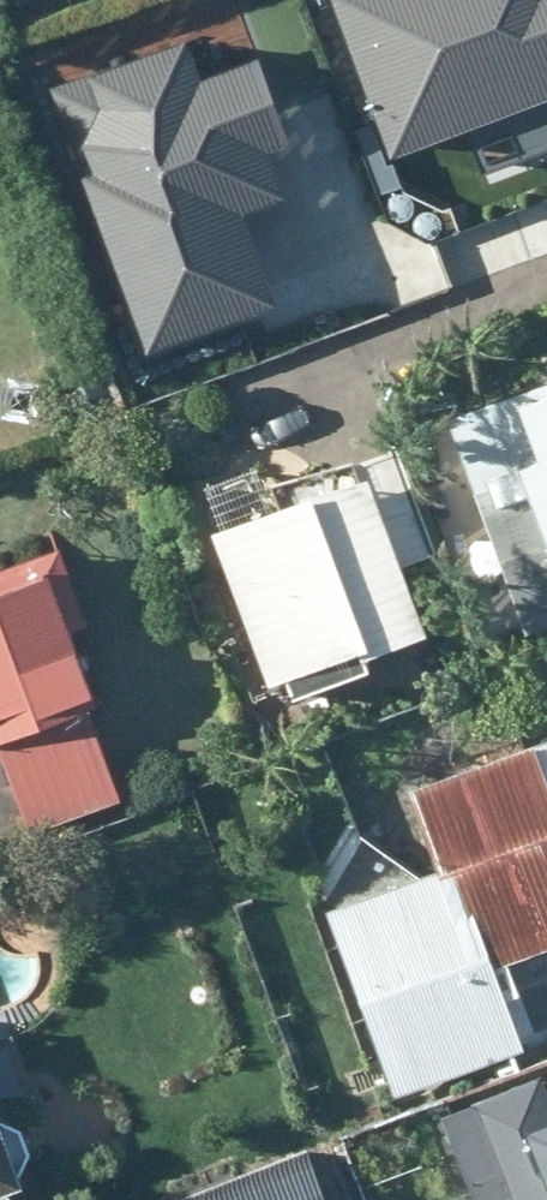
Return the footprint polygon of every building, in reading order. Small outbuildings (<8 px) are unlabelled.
[(406,183),(546,133),(546,0),(341,0),(406,183)] [(203,26),(45,77),(142,373),(300,321),(267,221),(318,205),(271,62),(220,79),(203,26)] [(401,212),(405,210),(409,206),(411,202),(412,197),(412,192),(409,188),(406,184),(401,182),(396,182),(391,183),(387,186),(384,189),(382,194),(382,199),(383,204),(387,208),(391,211),(396,212),(401,212)] [(433,230),(438,228),(442,224),(444,220),(445,215),(444,210),(442,206),(438,202),(434,200),(429,200),(424,201),(420,203),(416,207),(415,212),(414,217),(416,222),(419,226),(423,229),(428,230),(433,230)] [(442,417),(521,636),(546,626),(546,379),(442,417)] [(396,434),(193,515),(268,702),(436,635),(412,574),(446,560),(396,434)] [(0,568),(0,771),(26,843),(133,805),(41,553),(0,568)] [(440,881),(470,871),(506,975),(546,961),(546,741),(409,787),(440,881)] [(534,1060),(506,975),(470,871),(440,881),(336,916),(400,1105),(534,1060)] [(539,1083),(439,1121),(470,1199),(546,1199),(546,1103),(539,1083)] [(0,1115),(0,1199),(31,1199),(0,1115)] [(307,1151),(178,1199),(326,1199),(307,1151)]
